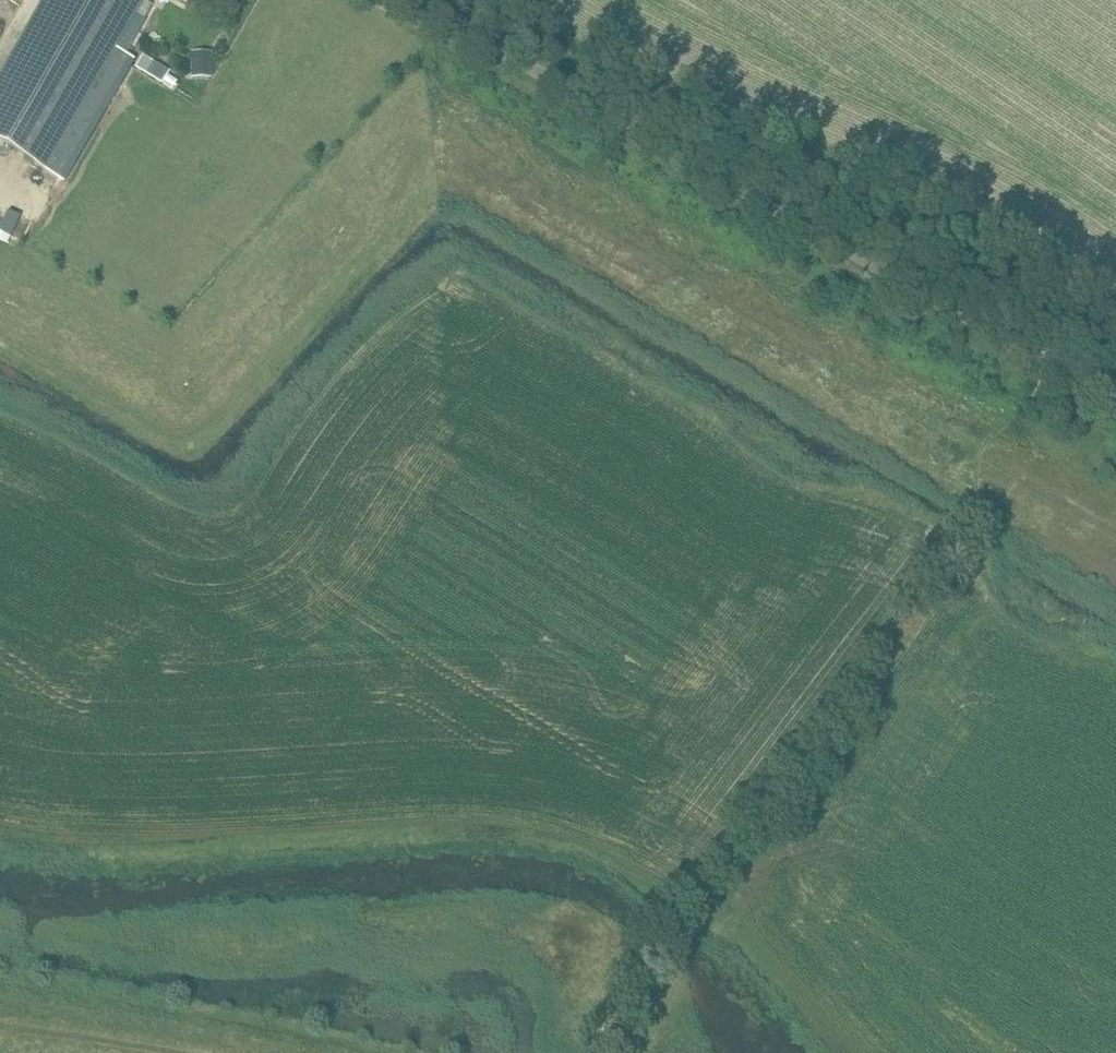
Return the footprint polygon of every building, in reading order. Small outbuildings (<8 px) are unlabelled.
[(0,76),(0,144),(65,181),(134,60),(115,49),(126,31),(143,0),(43,0),(0,76)]
